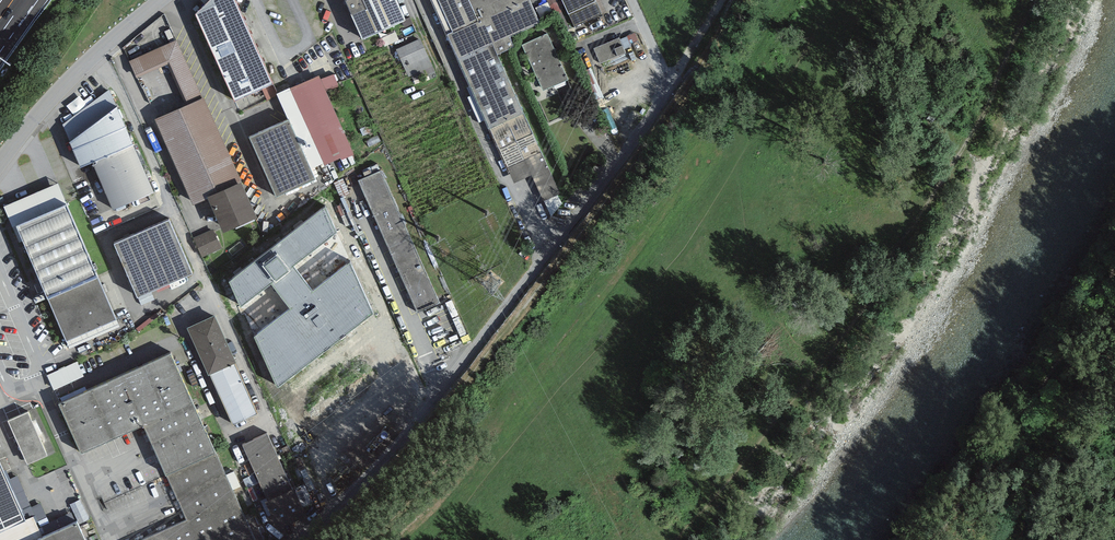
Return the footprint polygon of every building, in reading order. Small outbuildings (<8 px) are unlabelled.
[(196,11),(234,97),(273,80),(238,0),(207,0),(196,11)] [(362,35),(404,15),(398,0),(346,0),(362,35)] [(453,29),(446,32),(514,180),(532,173),(543,199),(560,192),(497,52),(515,44),(510,34),(540,21),(530,0),(439,0),(453,29)] [(574,25),(602,12),(596,0),(563,0),(574,25)] [(547,31),(522,42),(543,89),(568,78),(547,31)] [(620,36),(594,47),(600,62),(626,51),(620,36)] [(421,37),(396,48),(409,76),(412,75),(414,80),(435,70),(421,37)] [(177,38),(129,59),(135,73),(170,57),(189,101),(156,116),(195,203),(210,196),(208,192),(241,178),(177,38)] [(318,73),(278,91),(289,115),(311,166),(323,161),(324,163),(340,155),(341,158),(354,152),(318,73)] [(69,138),(116,103),(109,87),(63,123),(69,138)] [(116,103),(69,138),(81,163),(93,158),(114,207),(154,189),(117,103),(116,103)] [(289,115),(248,134),(275,193),(316,175),(311,166),(289,115)] [(380,168),(358,178),(418,310),(439,300),(380,168)] [(208,192),(210,196),(224,228),(256,213),(241,178),(208,192)] [(58,182),(4,204),(19,241),(23,239),(48,294),(97,273),(58,182)] [(322,205),(245,263),(263,286),(341,228),(322,205)] [(169,215),(114,239),(137,293),(192,269),(169,215)] [(212,228),(193,236),(201,255),(221,247),(212,228)] [(115,316),(97,273),(48,294),(66,337),(115,316)] [(215,313),(187,325),(233,422),(257,412),(215,313)] [(59,400),(81,450),(143,422),(187,518),(137,539),(255,539),(171,349),(59,400)] [(77,360),(47,374),(54,389),(85,374),(77,360)] [(28,409),(8,418),(28,463),(48,454),(28,409)] [(266,497),(278,525),(306,512),(294,485),(292,485),(267,432),(242,443),(267,497),(266,497)] [(49,532),(36,502),(22,508),(0,460),(0,539),(32,539),(49,532)] [(32,539),(86,539),(77,519),(49,532),(32,539)]
